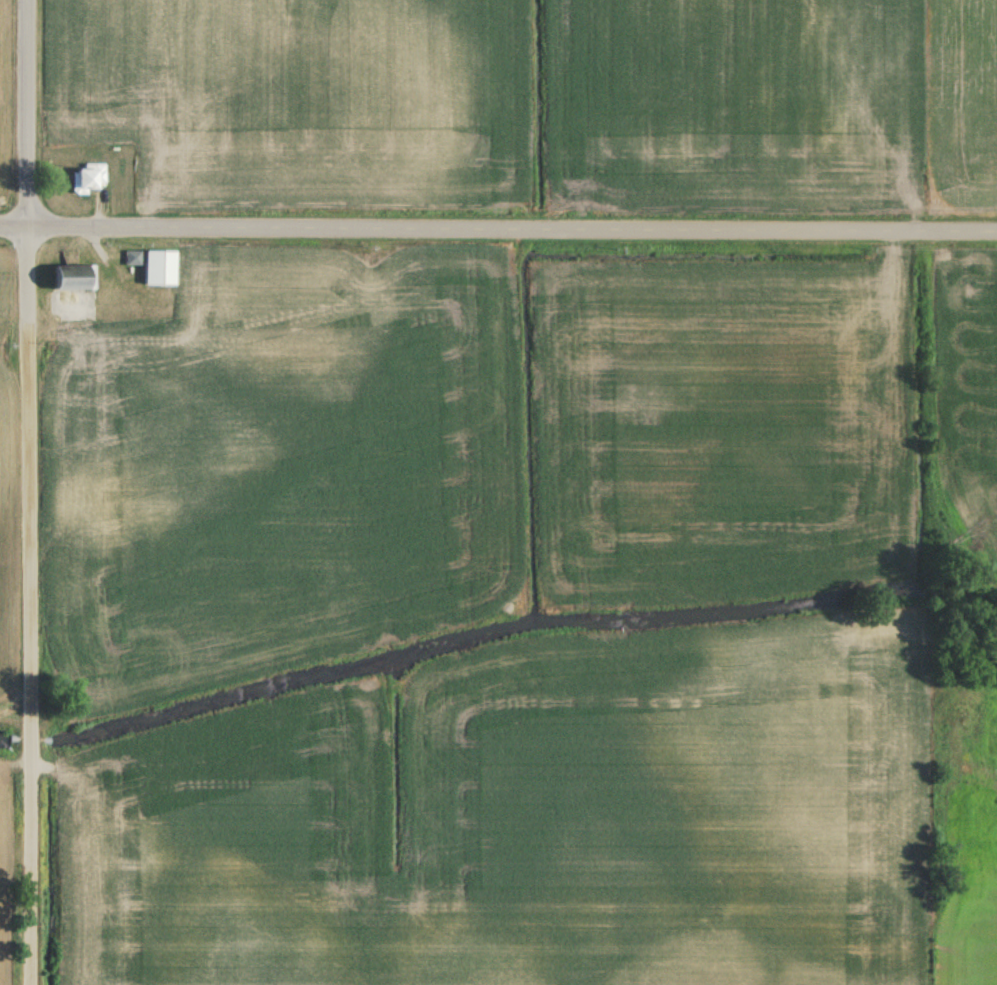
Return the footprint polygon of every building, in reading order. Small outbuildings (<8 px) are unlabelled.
[(102,165),(81,165),(81,171),(70,171),(70,195),(84,195),(84,190),(102,190),(102,165)] [(141,287),(173,287),(173,252),(123,253),(123,267),(141,267),(141,287)] [(78,271),(44,271),(44,291),(95,291),(96,267),(78,267),(78,271)]
